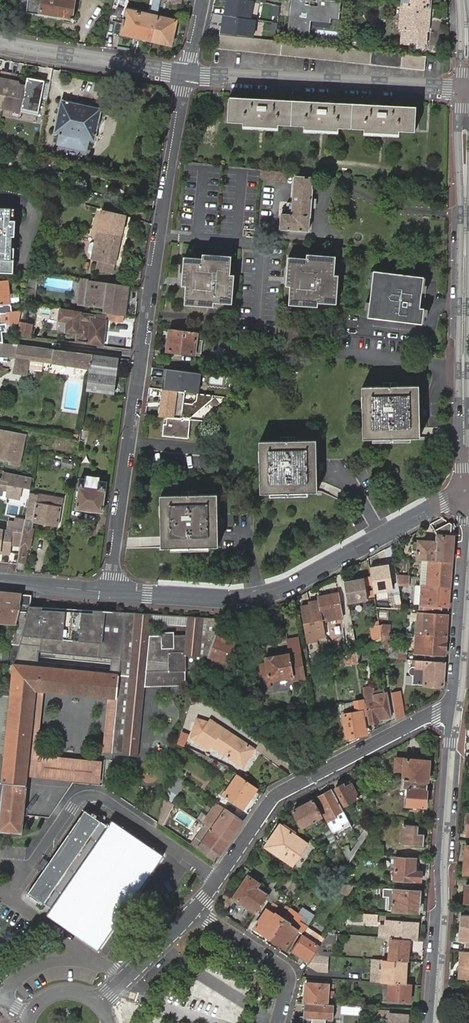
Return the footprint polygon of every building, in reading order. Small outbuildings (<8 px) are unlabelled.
[(27,12),(72,21),(75,0),(29,0),(27,12)] [(220,36),(254,39),(257,21),(251,20),(254,2),(266,4),(267,0),(226,0),(220,36)] [(318,0),(317,6),(310,5),(311,0),(310,0),(290,0),(287,33),(308,35),(310,21),(329,23),(329,19),(339,20),(341,2),(318,0)] [(270,4),(269,15),(277,16),(277,5),(270,4)] [(429,31),(431,8),(401,5),(399,28),(401,28),(400,43),(410,44),(411,42),(417,43),(417,48),(425,49),(426,44),(427,44),(428,32),(429,31)] [(137,38),(152,42),(157,16),(127,9),(125,18),(123,19),(122,27),(123,28),(122,31),(138,35),(137,38)] [(157,16),(152,42),(171,46),(176,20),(157,16)] [(220,36),(215,35),(214,49),(425,71),(426,57),(254,39),(220,36)] [(22,109),(22,107),(25,85),(17,84),(18,76),(2,72),(0,81),(0,105),(22,109)] [(44,78),(27,75),(25,85),(22,107),(38,110),(44,78)] [(417,107),(230,96),(228,121),(244,122),(244,125),(279,127),(279,124),(304,125),(305,129),(339,131),(339,127),(365,129),(365,132),(400,134),(400,131),(416,132),(417,107)] [(88,141),(94,142),(101,108),(61,100),(54,134),(60,135),(61,135),(60,142),(61,144),(84,149),(86,147),(88,140),(88,141)] [(61,135),(60,135),(58,144),(86,150),(88,141),(88,140),(86,147),(84,149),(61,144),(60,142),(61,135)] [(287,172),(264,169),(263,178),(286,181),(287,172)] [(45,182),(58,186),(60,179),(47,176),(45,182)] [(309,218),(312,190),(311,190),(313,178),(305,177),(295,176),(291,215),(290,215),(289,210),(283,209),(281,229),(306,232),(308,217),(309,218)] [(12,261),(13,222),(11,221),(11,208),(0,208),(0,260),(12,261)] [(108,211),(99,244),(95,243),(92,246),(90,252),(93,255),(96,256),(95,261),(102,263),(100,271),(115,275),(117,267),(118,267),(131,218),(108,211)] [(185,257),(183,279),(193,280),(192,287),(186,286),(185,305),(212,307),(213,302),(231,304),(233,275),(230,275),(231,259),(203,257),(203,259),(185,257)] [(291,279),(292,257),(289,257),(286,286),(291,286),(296,287),(297,279),(291,279)] [(307,258),(292,257),(291,279),(297,279),(296,287),(291,286),(289,305),(319,307),(319,302),(337,304),(338,274),(335,274),(336,259),(307,257),(307,258)] [(11,275),(12,261),(0,260),(0,274),(11,275)] [(424,277),(373,270),(368,317),(422,324),(424,308),(420,307),(422,292),(424,277)] [(36,287),(38,272),(31,271),(28,286),(36,287)] [(87,307),(91,280),(87,280),(83,279),(80,306),(87,307)] [(193,280),(183,279),(182,286),(186,286),(192,287),(193,280)] [(3,343),(2,334),(8,334),(7,324),(18,323),(20,312),(12,313),(11,307),(9,304),(7,280),(0,281),(0,342),(3,343)] [(127,306),(122,305),(125,285),(91,280),(87,307),(104,309),(104,314),(106,314),(124,317),(126,317),(127,306)] [(131,302),(131,301),(132,300),(132,299),(132,298),(132,297),(132,296),(133,294),(133,293),(132,292),(132,291),(132,290),(132,289),(131,288),(131,287),(130,286),(125,285),(122,305),(127,306),(128,306),(130,304),(130,303),(131,302)] [(33,305),(34,298),(25,296),(23,304),(33,305)] [(75,343),(103,347),(107,320),(105,320),(106,317),(68,312),(66,331),(72,332),(72,333),(77,333),(75,343)] [(22,325),(20,336),(31,337),(32,326),(22,325)] [(300,339),(301,328),(279,326),(277,336),(300,339)] [(195,339),(196,332),(170,329),(168,350),(194,353),(194,354),(201,355),(202,341),(195,339)] [(3,343),(0,342),(0,351),(16,353),(17,345),(3,343)] [(430,354),(431,344),(425,344),(421,343),(420,353),(430,354)] [(93,355),(17,345),(16,353),(14,373),(28,375),(30,360),(91,368),(93,355)] [(114,395),(118,358),(93,355),(91,368),(88,390),(114,395)] [(202,373),(167,369),(165,390),(178,391),(200,393),(202,373)] [(418,385),(361,387),(363,438),(420,437),(418,385)] [(165,390),(162,389),(160,417),(167,418),(175,419),(178,391),(165,390)] [(188,439),(190,420),(175,419),(167,418),(166,425),(162,424),(161,437),(188,439)] [(0,425),(0,457),(11,459),(11,462),(20,464),(24,443),(11,441),(12,433),(3,431),(4,426),(0,425)] [(11,441),(24,443),(26,436),(12,433),(11,441)] [(260,493),(317,492),(315,440),(259,441),(260,493)] [(64,458),(63,466),(74,467),(75,459),(64,458)] [(32,478),(4,472),(3,479),(0,478),(0,494),(1,494),(2,489),(8,490),(8,495),(19,497),(21,486),(30,488),(32,478)] [(82,479),(77,509),(103,514),(108,483),(101,482),(101,479),(88,477),(87,480),(82,479)] [(22,533),(20,548),(21,548),(28,549),(31,550),(34,531),(31,530),(32,523),(56,528),(60,502),(61,496),(39,493),(39,495),(29,493),(22,533)] [(161,548),(218,546),(217,494),(159,496),(161,542),(161,548)] [(0,528),(0,555),(10,558),(12,550),(19,552),(20,548),(22,533),(0,528)] [(453,536),(437,535),(436,542),(435,561),(451,562),(453,536)] [(421,560),(428,560),(435,561),(436,542),(417,540),(417,542),(412,542),(412,550),(417,551),(417,560),(421,560)] [(26,564),(28,549),(21,548),(19,563),(26,564)] [(426,585),(428,560),(421,560),(420,585),(426,585)] [(426,585),(428,585),(450,587),(451,562),(435,561),(428,560),(426,585)] [(374,588),(393,584),(390,565),(371,568),(374,588)] [(396,576),(397,583),(403,584),(408,584),(408,576),(396,576)] [(364,578),(344,582),(347,603),(367,599),(364,578)] [(426,606),(428,585),(426,585),(420,585),(418,606),(426,606)] [(426,610),(437,611),(438,606),(448,607),(450,587),(428,585),(426,606),(426,610)] [(399,594),(398,588),(391,590),(392,599),(375,601),(376,607),(401,609),(399,594)] [(322,623),(341,619),(337,594),(317,597),(318,601),(308,603),(309,606),(300,608),(305,643),(315,641),(315,638),(324,636),(322,623)] [(35,607),(19,606),(10,645),(19,646),(25,647),(35,607)] [(43,607),(35,607),(25,647),(19,646),(13,665),(35,667),(37,653),(43,607)] [(121,755),(138,757),(145,688),(147,665),(169,665),(169,672),(186,673),(185,656),(207,659),(221,620),(128,613),(43,607),(37,653),(111,661),(121,661),(120,676),(118,676),(116,698),(117,698),(127,699),(121,755)] [(246,627),(244,612),(231,614),(234,629),(246,627)] [(415,634),(446,637),(447,615),(423,614),(417,614),(415,634)] [(370,639),(381,637),(380,632),(379,625),(368,626),(370,639)] [(381,637),(381,638),(383,648),(384,657),(407,659),(407,649),(394,648),(392,643),(388,642),(388,633),(382,632),(380,632),(381,637)] [(419,653),(444,655),(446,637),(415,634),(414,639),(420,639),(419,653)] [(216,637),(209,656),(228,663),(235,644),(216,637)] [(381,638),(355,651),(357,660),(383,648),(381,638)] [(355,651),(349,654),(350,666),(358,665),(357,660),(355,651)] [(266,663),(256,664),(259,688),(270,687),(269,680),(290,678),(292,678),(292,682),(302,681),(298,656),(289,657),(289,654),(274,656),(272,654),(267,655),(265,658),(266,663)] [(444,661),(415,660),(415,667),(414,666),(412,665),(409,666),(408,668),(407,670),(407,671),(408,672),(409,673),(412,675),(410,683),(442,686),(444,661)] [(121,661),(111,661),(110,675),(118,676),(120,676),(121,661)] [(116,698),(118,676),(110,675),(35,667),(13,665),(13,667),(11,667),(9,681),(12,681),(1,783),(18,784),(23,775),(24,773),(11,771),(12,764),(28,767),(33,757),(30,746),(31,731),(36,721),(33,711),(35,690),(44,691),(116,698)] [(169,665),(147,665),(145,688),(187,687),(186,673),(169,672),(169,665)] [(37,754),(44,691),(35,690),(33,711),(36,721),(31,731),(30,746),(33,757),(28,767),(24,773),(23,775),(99,783),(102,761),(37,754)] [(390,693),(395,720),(403,715),(399,691),(390,693)] [(364,702),(368,723),(377,722),(377,718),(388,716),(385,694),(372,696),(363,698),(364,702)] [(127,699),(117,698),(112,754),(121,755),(127,699)] [(346,737),(347,745),(364,736),(363,729),(360,708),(355,709),(355,712),(342,715),(346,737)] [(226,754),(237,737),(211,719),(209,722),(197,718),(191,735),(208,748),(211,743),(226,754)] [(177,730),(173,743),(181,746),(185,733),(177,730)] [(254,749),(237,737),(226,754),(242,765),(254,749)] [(404,771),(403,781),(427,782),(428,761),(396,759),(395,770),(404,771)] [(24,773),(28,767),(12,764),(11,771),(24,773)] [(183,781),(175,775),(167,788),(175,794),(183,781)] [(242,808),(256,788),(237,775),(223,795),(242,808)] [(427,782),(403,781),(402,789),(408,789),(406,806),(425,807),(427,782)] [(68,790),(3,783),(0,807),(0,830),(20,833),(22,815),(39,817),(45,809),(55,810),(68,790)] [(335,788),(343,805),(357,797),(350,784),(344,787),(342,784),(341,784),(339,783),(335,785),(335,787),(335,788)] [(343,813),(331,790),(323,794),(325,798),(317,802),(327,820),(336,816),(335,814),(340,811),(341,814),(343,813)] [(158,821),(162,823),(167,815),(169,816),(176,806),(163,797),(158,821)] [(312,800),(292,810),(300,826),(321,816),(312,800)] [(243,820),(220,805),(206,825),(229,840),(234,833),(230,831),(234,825),(238,828),(243,820)] [(49,818),(55,810),(45,809),(39,817),(49,818)] [(83,810),(48,862),(43,870),(28,892),(53,909),(48,915),(98,949),(161,855),(111,822),(107,827),(94,818),(96,816),(91,812),(89,814),(83,810)] [(167,815),(162,823),(174,832),(179,824),(169,816),(167,815)] [(265,846),(292,864),(306,843),(293,834),(295,832),(284,824),(274,838),(271,837),(265,846)] [(229,840),(206,825),(205,825),(191,845),(215,861),(229,840)] [(402,825),(401,844),(420,845),(420,834),(414,834),(415,825),(402,825)] [(366,827),(357,839),(360,845),(370,830),(366,827)] [(350,850),(353,856),(360,846),(357,840),(350,850)] [(370,845),(370,853),(383,854),(383,846),(370,845)] [(345,859),(349,862),(353,856),(350,850),(345,859)] [(394,879),(420,881),(420,871),(414,871),(415,858),(395,857),(394,879)] [(43,870),(48,862),(44,859),(38,867),(43,870)] [(265,899),(267,896),(255,887),(257,883),(248,877),(234,897),(256,913),(265,899)] [(273,888),(277,882),(273,879),(268,886),(272,889),(273,888)] [(280,893),(273,888),(272,889),(267,896),(265,899),(272,903),(273,904),(280,893)] [(406,889),(394,888),(394,889),(383,888),(382,895),(393,897),(392,910),(418,912),(419,890),(405,890),(406,889)] [(232,900),(225,895),(221,901),(221,906),(226,909),(232,900)] [(276,915),(279,917),(283,910),(273,904),(272,903),(267,912),(274,917),(276,915)] [(297,913),(302,917),(306,910),(302,907),(297,913)] [(306,910),(302,917),(299,921),(306,926),(314,915),(306,910)] [(270,937),(282,919),(279,917),(276,915),(274,917),(267,912),(266,911),(255,928),(270,937)] [(376,914),(363,913),(362,922),(376,922),(376,914)] [(468,929),(468,916),(460,916),(459,928),(468,929)] [(288,923),(282,919),(270,937),(285,946),(295,930),(287,925),(288,923)] [(381,921),(379,937),(386,937),(386,930),(389,930),(389,921),(381,921)] [(386,930),(386,937),(391,938),(409,939),(416,939),(417,923),(389,921),(389,930),(386,930)] [(459,928),(458,942),(464,942),(463,951),(468,951),(468,929),(459,928)] [(319,946),(301,934),(291,951),(308,962),(313,954),(319,946)] [(327,934),(319,946),(313,954),(327,955),(335,956),(337,935),(327,934)] [(409,939),(391,938),(390,960),(406,961),(407,961),(409,939)] [(459,951),(458,960),(463,960),(463,964),(458,967),(457,978),(468,979),(468,951),(463,951),(459,951)] [(325,969),(327,955),(313,954),(308,962),(307,964),(318,969),(325,969)] [(404,984),(406,961),(390,960),(372,959),(371,982),(389,983),(404,984)] [(410,984),(404,984),(389,983),(388,1000),(409,1002),(410,984)] [(304,994),(303,1003),(327,1004),(328,985),(308,984),(307,994),(304,994)] [(364,998),(349,997),(348,1005),(352,1006),(363,1007),(363,1006),(364,998)] [(303,1003),(302,1022),(325,1022),(327,1004),(303,1003)] [(352,1006),(351,1019),(345,1021),(345,1022),(359,1022),(363,1007),(352,1006)] [(388,1022),(406,1022),(406,1015),(389,1014),(389,1011),(377,1010),(376,1018),(389,1019),(388,1022)]
